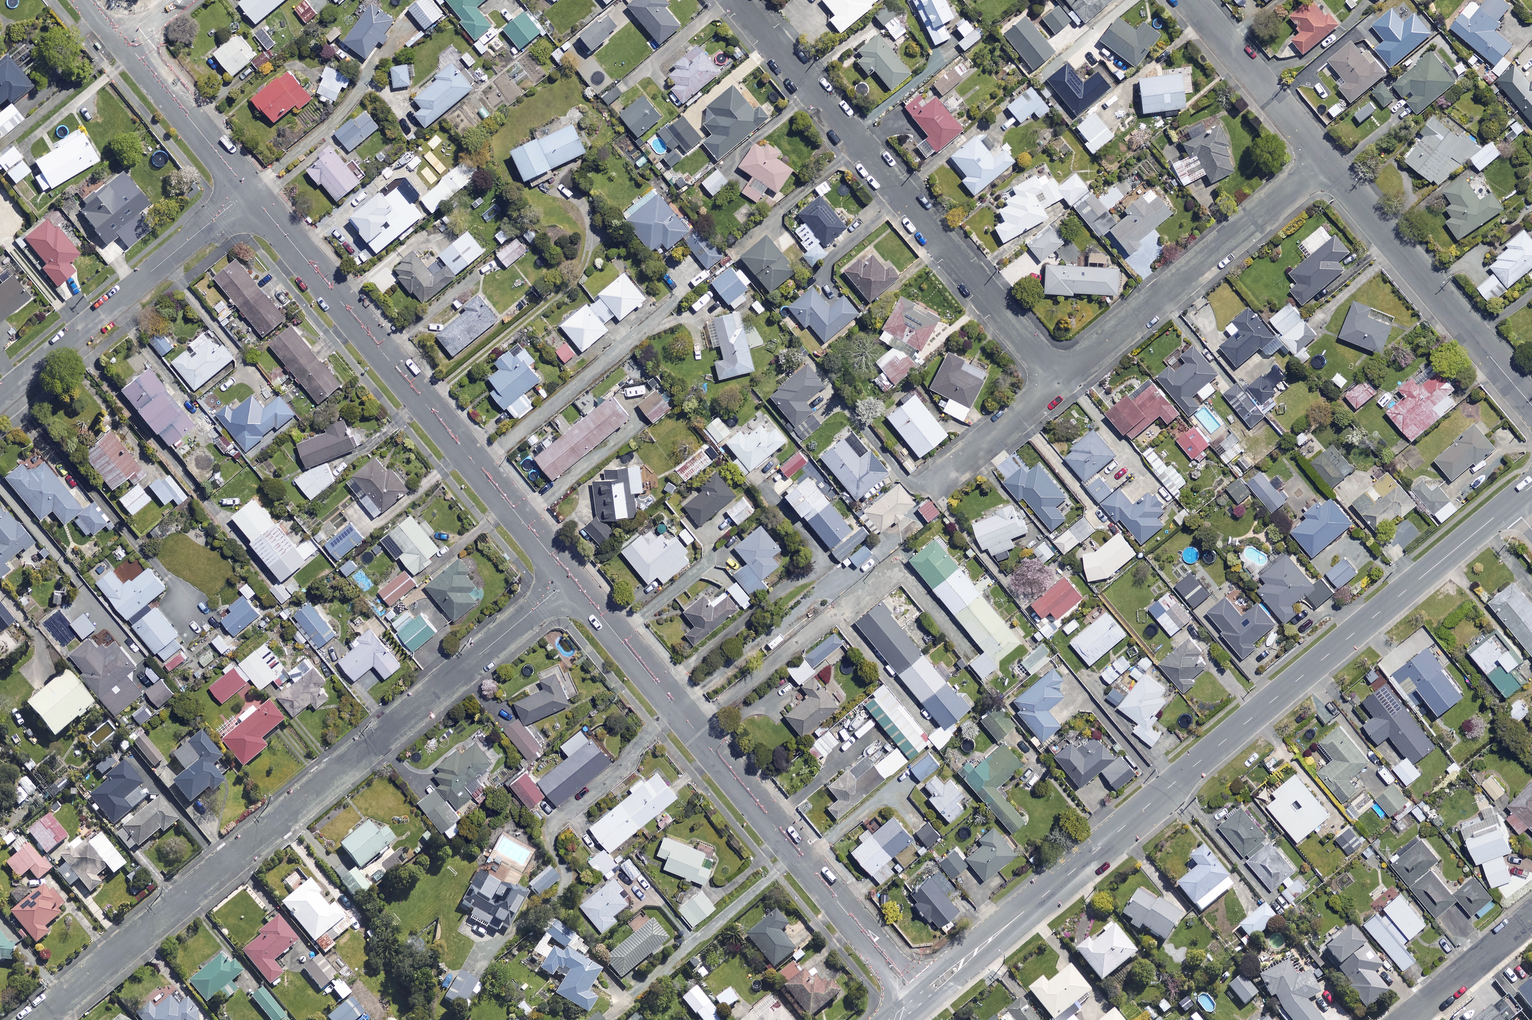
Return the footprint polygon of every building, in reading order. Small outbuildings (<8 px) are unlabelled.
[(238,4),(255,25),(285,0),(242,0),(238,4)] [(430,0),(419,0),(408,9),(424,30),(442,16),(430,0)] [(461,20),(458,22),(474,41),(481,36),(486,43),(496,35),(475,8),(485,0),(445,0),(461,20)] [(665,0),(634,0),(627,6),(659,44),(680,26),(664,7),(668,3),(665,0)] [(833,15),(828,19),(839,32),(859,16),(857,14),(875,0),(821,0),(833,15)] [(893,0),(891,0),(873,18),(895,41),(906,30),(893,17),(901,9),(893,0)] [(944,0),(911,0),(933,45),(949,38),(941,23),(952,17),(944,0)] [(1071,9),(1066,13),(1078,27),(1109,0),(1064,0),(1071,9)] [(1299,32),(1291,39),(1303,54),(1337,25),(1315,0),(1307,0),(1289,16),(1297,25),(1295,27),(1299,32)] [(1345,1),(1352,10),(1360,4),(1357,0),(1347,0),(1345,1)] [(1410,0),(1397,0),(1406,11),(1414,4),(1410,0)] [(1450,27),(1495,65),(1492,69),(1499,75),(1511,60),(1504,54),(1511,45),(1490,28),(1509,6),(1503,0),(1483,0),(1478,5),(1472,0),(1450,27)] [(317,17),(306,2),(295,10),(306,25),(317,17)] [(357,14),(360,17),(342,40),(365,58),(394,20),(371,2),(367,7),(364,5),(357,14)] [(1069,22),(1056,7),(1041,20),(1054,35),(1069,22)] [(539,33),(523,12),(502,29),(519,50),(539,33)] [(616,27),(604,12),(574,38),(586,53),(616,27)] [(1393,31),(1377,12),(1360,26),(1376,45),(1393,31)] [(1052,53),(1023,17),(1002,34),(1031,69),(1052,53)] [(1118,17),(1100,40),(1137,68),(1162,35),(1144,21),(1136,31),(1118,17)] [(1436,30),(1426,19),(1419,25),(1430,36),(1436,30)] [(972,30),(965,20),(955,28),(963,38),(956,43),(963,51),(985,33),(978,25),(972,30)] [(277,43),(262,26),(255,33),(269,49),(277,43)] [(1357,33),(1353,28),(1340,39),(1345,44),(1357,33)] [(257,55),(238,33),(213,53),(231,76),(257,55)] [(909,75),(877,34),(856,50),(861,57),(855,62),(866,76),(873,71),(889,90),(909,75)] [(481,39),(473,45),(480,54),(488,49),(481,39)] [(1350,102),(1387,72),(1368,49),(1362,54),(1352,41),(1328,60),(1342,77),(1335,83),(1350,102)] [(719,72),(697,46),(665,73),(675,85),(669,89),(681,103),(719,72)] [(566,58),(558,48),(551,54),(559,64),(566,58)] [(265,51),(251,63),(256,70),(271,59),(265,51)] [(1416,114),(1460,77),(1447,61),(1441,65),(1431,52),(1392,84),(1416,114)] [(36,86),(10,55),(0,63),(0,107),(9,101),(15,104),(36,86)] [(421,105),(414,111),(424,124),(437,113),(439,116),(474,86),(452,60),(413,95),(421,105)] [(929,81),(945,99),(952,92),(948,89),(960,78),(948,64),(929,81)] [(1067,64),(1048,80),(1078,116),(1112,87),(1098,70),(1083,83),(1067,64)] [(323,78),(316,91),(323,95),(319,101),(330,107),(342,85),(345,86),(350,78),(327,65),(321,76),(323,78)] [(410,86),(407,65),(390,68),(393,88),(410,86)] [(1531,123),(1531,86),(1514,65),(1496,80),(1531,123)] [(311,99),(285,69),(251,99),(273,124),(295,104),(299,109),(311,99)] [(1140,113),(1163,110),(1164,116),(1184,114),(1179,73),(1136,78),(1140,113)] [(1393,87),(1386,79),(1370,90),(1383,108),(1395,99),(1389,90),(1393,87)] [(627,89),(621,81),(602,95),(608,103),(627,89)] [(753,111),(731,86),(707,107),(715,116),(704,125),(712,134),(702,143),(717,159),(765,116),(757,107),(753,111)] [(1049,108),(1029,86),(1006,107),(1020,122),(1033,111),(1038,117),(1049,108)] [(904,107),(927,136),(924,138),(934,151),(961,129),(935,95),(926,103),(919,95),(904,107)] [(660,118),(641,96),(617,115),(636,138),(660,118)] [(9,104),(0,112),(0,138),(22,120),(9,104)] [(379,128),(364,109),(334,133),(349,152),(379,128)] [(418,124),(409,113),(403,118),(412,129),(418,124)] [(1092,113),(1076,127),(1088,140),(1083,145),(1089,152),(1103,140),(1105,142),(1112,135),(1092,113)] [(669,148),(677,142),(686,152),(701,140),(681,115),(658,135),(669,148)] [(1458,136),(1433,115),(1419,131),(1425,136),(1405,159),(1438,188),(1482,145),(1463,130),(1458,136)] [(583,151),(570,123),(538,139),(537,136),(507,150),(522,180),(526,177),(530,186),(552,175),(549,168),(583,151)] [(1226,145),(1216,127),(1204,132),(1199,123),(1184,131),(1189,140),(1181,144),(1187,156),(1169,164),(1180,185),(1204,173),(1209,182),(1232,170),(1221,148),(1226,145)] [(1523,132),(1516,123),(1503,133),(1510,142),(1523,132)] [(94,162),(78,134),(32,161),(39,173),(33,177),(42,193),(94,162)] [(1070,148),(1059,136),(1051,143),(1062,155),(1070,148)] [(992,159),(974,137),(949,157),(965,176),(960,181),(972,195),(1012,162),(1002,150),(992,159)] [(783,153),(766,141),(761,149),(754,143),(737,166),(752,176),(741,192),(755,202),(767,186),(775,192),(791,169),(779,160),(783,153)] [(1501,154),(1491,142),(1470,159),(1479,171),(1501,154)] [(11,147),(0,155),(0,168),(3,171),(20,159),(11,147)] [(346,166),(332,149),(306,170),(318,185),(321,182),(336,200),(365,177),(352,161),(346,166)] [(679,159),(672,151),(663,159),(670,167),(679,159)] [(29,170),(20,159),(5,172),(13,182),(29,170)] [(1153,173),(1144,162),(1136,169),(1145,179),(1153,173)] [(728,182),(716,169),(701,184),(712,197),(728,182)] [(145,203),(121,171),(81,200),(84,204),(78,209),(104,243),(117,234),(126,246),(141,235),(127,216),(145,203)] [(1046,217),(1041,208),(1061,197),(1065,203),(1087,191),(1076,173),(1057,184),(1053,177),(1048,180),(1044,173),(1035,179),(1033,175),(1011,187),(1014,193),(1003,199),(1006,204),(997,210),(1003,221),(992,226),(1001,242),(1046,217)] [(1480,201),(1462,176),(1441,190),(1451,204),(1445,208),(1452,218),(1445,222),(1457,240),(1502,209),(1491,193),(1480,201)] [(447,197),(438,185),(422,198),(431,210),(447,197)] [(421,214),(397,186),(384,197),(379,191),(349,216),(359,228),(357,230),(376,253),(421,214)] [(1173,210),(1153,186),(1139,197),(1134,191),(1117,204),(1126,215),(1114,224),(1090,194),(1073,207),(1097,236),(1106,229),(1127,254),(1138,245),(1135,241),(1173,210)] [(844,227),(814,191),(804,200),(807,204),(796,213),(822,245),(844,227)] [(682,240),(690,233),(656,193),(623,220),(650,252),(662,242),(667,249),(680,238),(682,240)] [(77,254),(46,218),(23,238),(45,264),(41,268),(56,286),(73,271),(66,263),(77,254)] [(1062,242),(1048,224),(1024,242),(1039,261),(1062,242)] [(1331,236),(1322,226),(1297,247),(1307,259),(1290,273),(1298,283),(1290,289),(1304,305),(1345,270),(1338,262),(1350,251),(1338,237),(1331,236)] [(1529,232),(1525,226),(1505,243),(1508,247),(1488,264),(1495,272),(1477,287),(1489,302),(1531,266),(1531,230),(1529,232)] [(690,233),(682,240),(707,269),(723,256),(698,227),(690,233)] [(441,257),(455,275),(487,249),(469,228),(438,254),(441,257)] [(793,269),(763,234),(738,255),(767,290),(793,269)] [(527,250),(517,238),(496,255),(506,268),(527,250)] [(455,275),(441,257),(427,268),(412,250),(391,268),(421,304),(455,275)] [(884,270),(868,251),(843,272),(868,302),(896,278),(887,267),(884,270)] [(1104,255),(1087,254),(1086,262),(1104,262),(1104,255)] [(284,319),(236,260),(214,278),(262,337),(284,319)] [(1116,268),(1044,265),(1042,293),(1070,295),(1070,292),(1115,294),(1116,268)] [(733,273),(729,268),(711,283),(733,309),(745,299),(740,293),(752,283),(739,267),(733,273)] [(644,298),(622,271),(596,293),(599,297),(587,306),(584,303),(558,324),(580,350),(606,329),(602,323),(613,314),(617,319),(644,298)] [(9,275),(0,283),(0,321),(28,298),(9,275)] [(826,306),(811,287),(787,307),(804,327),(808,324),(823,342),(858,314),(841,293),(826,306)] [(892,346),(876,362),(884,371),(874,380),(883,391),(917,362),(914,358),(931,340),(928,338),(942,320),(897,294),(873,335),(892,346)] [(495,320),(475,295),(462,306),(466,311),(436,336),(452,355),(495,320)] [(1369,306),(1354,300),(1339,337),(1380,353),(1390,326),(1365,316),(1369,306)] [(1283,335),(1302,319),(1289,303),(1270,319),(1283,335)] [(1220,345),(1236,366),(1260,347),(1268,357),(1282,346),(1249,306),(1226,325),(1233,334),(1220,345)] [(752,370),(738,310),(710,317),(712,324),(705,325),(710,346),(718,344),(722,359),(713,361),(717,378),(752,370)] [(1302,319),(1283,335),(1281,337),(1295,353),(1316,335),(1302,319)] [(340,385),(290,326),(268,345),(318,404),(340,385)] [(173,346),(160,331),(149,340),(162,356),(173,346)] [(216,345),(210,338),(189,355),(185,351),(171,362),(194,390),(234,358),(220,342),(216,345)] [(534,359),(518,340),(493,361),(499,368),(488,377),(496,386),(490,392),(503,408),(506,406),(517,419),(531,407),(521,394),(539,379),(527,365),(534,359)] [(575,353),(566,341),(555,350),(564,362),(575,353)] [(1218,374),(1194,344),(1182,355),(1187,361),(1175,370),(1170,364),(1157,375),(1190,415),(1201,406),(1192,396),(1198,391),(1204,398),(1215,390),(1209,382),(1218,374)] [(986,371),(947,352),(929,388),(948,398),(941,411),(961,421),(986,371)] [(824,384),(806,363),(769,395),(796,427),(791,432),(799,442),(821,423),(803,402),(824,384)] [(190,425),(144,368),(117,390),(151,432),(153,431),(165,446),(190,425)] [(1386,411),(1411,440),(1457,402),(1448,392),(1455,387),(1439,368),(1418,385),(1412,378),(1399,388),(1405,395),(1386,411)] [(1275,387),(1264,375),(1249,387),(1262,403),(1275,391),(1273,389),(1275,387)] [(658,384),(652,377),(640,387),(645,394),(658,384)] [(1377,391),(1366,377),(1345,395),(1356,408),(1377,391)] [(1179,413),(1150,379),(1130,396),(1128,394),(1106,412),(1130,440),(1160,415),(1167,423),(1179,413)] [(1270,418),(1235,383),(1222,396),(1256,431),(1270,418)] [(670,407),(656,390),(638,404),(652,422),(670,407)] [(945,434),(912,393),(885,416),(917,456),(945,434)] [(629,416),(611,394),(533,457),(551,479),(629,416)] [(262,409),(251,395),(228,412),(233,419),(225,425),(244,450),(261,437),(259,435),(274,424),(276,427),(292,414),(278,396),(262,409)] [(730,431),(717,416),(702,429),(715,444),(730,431)] [(1169,423),(1181,435),(1188,429),(1177,416),(1169,423)] [(305,467),(353,448),(342,419),(324,426),(326,431),(296,442),(305,467)] [(767,433),(759,424),(744,437),(739,430),(725,442),(749,470),(784,440),(774,428),(767,433)] [(1494,448),(1474,425),(1434,460),(1451,480),(1472,461),(1475,465),(1494,448)] [(1209,444),(1194,426),(1177,441),(1193,458),(1209,444)] [(1116,455),(1093,429),(1063,455),(1086,481),(1116,455)] [(1309,437),(1303,429),(1293,438),(1300,446),(1309,437)] [(142,474),(106,430),(79,451),(108,488),(124,476),(130,483),(142,474)] [(869,448),(866,450),(851,432),(843,439),(841,436),(818,455),(855,499),(888,471),(869,448)] [(1220,453),(1227,462),(1244,449),(1232,432),(1220,442),(1226,449),(1220,453)] [(234,446),(229,441),(225,444),(220,439),(215,443),(224,454),(234,446)] [(1353,469),(1332,444),(1309,463),(1330,488),(1353,469)] [(710,459),(701,447),(674,468),(684,480),(710,459)] [(1150,447),(1142,454),(1161,475),(1159,476),(1179,499),(1184,494),(1179,488),(1187,481),(1171,463),(1167,466),(1150,447)] [(805,461),(796,451),(778,467),(786,477),(805,461)] [(386,470),(374,455),(351,474),(362,487),(355,493),(374,516),(408,489),(390,467),(386,470)] [(1245,455),(1237,462),(1244,470),(1252,463),(1245,455)] [(917,466),(908,456),(900,464),(909,473),(917,466)] [(58,480),(40,459),(28,469),(20,460),(2,476),(37,519),(49,509),(61,524),(70,516),(87,537),(110,518),(97,502),(94,504),(88,497),(79,504),(59,479),(58,480)] [(323,460),(295,480),(309,500),(337,480),(323,460)] [(641,492),(638,464),(605,466),(605,478),(594,479),(596,515),(583,528),(599,545),(613,532),(601,519),(635,515),(632,493),(641,492)] [(1028,473),(1023,467),(1004,483),(1020,501),(1024,497),(1052,531),(1067,519),(1057,507),(1067,498),(1038,464),(1028,473)] [(1286,499),(1262,470),(1248,482),(1271,511),(1286,499)] [(1216,495),(1237,478),(1232,472),(1211,489),(1216,495)] [(1415,504),(1389,472),(1352,502),(1376,531),(1399,512),(1401,516),(1415,504)] [(160,477),(158,475),(146,485),(162,503),(170,496),(176,503),(185,495),(166,473),(160,477)] [(700,487),(695,481),(687,487),(695,496),(683,506),(698,524),(734,495),(716,473),(700,487)] [(806,521),(828,503),(805,474),(781,493),(798,514),(800,513),(806,521)] [(1252,494),(1240,479),(1228,489),(1240,504),(1252,494)] [(1423,479),(1414,488),(1433,510),(1450,496),(1440,484),(1433,490),(1423,479)] [(914,503),(897,482),(857,515),(874,535),(914,503)] [(149,499),(136,483),(117,500),(131,515),(149,499)] [(1134,504),(1120,487),(1101,503),(1116,521),(1120,518),(1141,543),(1164,525),(1157,517),(1167,509),(1151,490),(1134,504)] [(253,495),(230,514),(251,539),(249,541),(280,578),(305,558),(253,495)] [(1351,522),(1328,495),(1289,529),(1312,556),(1351,522)] [(753,510),(742,497),(726,510),(737,523),(753,510)] [(1456,508),(1449,500),(1433,513),(1440,522),(1456,508)] [(828,503),(806,521),(827,547),(849,529),(828,503)] [(1028,530),(1015,503),(973,522),(986,548),(990,546),(998,561),(1019,551),(1012,538),(1028,530)] [(22,544),(25,548),(33,542),(6,507),(1,510),(0,508),(0,578),(11,569),(3,559),(22,544)] [(1191,517),(1184,509),(1172,519),(1178,527),(1191,517)] [(441,552),(410,515),(380,540),(392,555),(395,553),(414,575),(441,552)] [(362,540),(349,524),(324,545),(336,560),(362,540)] [(779,549),(759,525),(733,547),(745,562),(731,574),(753,599),(766,588),(759,580),(777,565),(770,556),(779,549)] [(656,575),(661,582),(688,561),(691,564),(698,558),(693,552),(687,556),(683,551),(686,549),(668,527),(647,543),(639,533),(620,549),(646,582),(656,575)] [(867,535),(861,527),(831,551),(837,559),(867,535)] [(1080,542),(1070,529),(1055,541),(1065,554),(1080,542)] [(1097,550),(1082,552),(1088,579),(1116,573),(1115,570),(1137,552),(1120,531),(1097,550)] [(1019,641),(943,549),(947,546),(938,535),(908,560),(982,650),(968,662),(980,677),(996,664),(994,661),(1019,641)] [(1055,553),(1045,541),(1034,551),(1044,563),(1055,553)] [(871,554),(863,543),(841,560),(845,566),(851,561),(855,566),(871,554)] [(1314,586),(1286,552),(1260,574),(1266,582),(1257,589),(1284,622),(1297,612),(1290,605),(1314,586)] [(355,566),(349,558),(339,565),(346,574),(355,566)] [(1357,573),(1344,558),(1327,573),(1339,588),(1357,573)] [(468,569),(460,559),(425,586),(452,621),(483,596),(463,572),(468,569)] [(166,587),(148,566),(134,578),(132,576),(124,583),(112,568),(96,582),(127,619),(166,587)] [(415,584),(402,570),(378,592),(390,606),(415,584)] [(1210,595),(1192,572),(1176,585),(1194,607),(1210,595)] [(1079,597),(1061,576),(1029,605),(1040,617),(1048,610),(1055,618),(1079,597)] [(744,609),(751,603),(747,599),(749,597),(734,579),(725,587),(744,609)] [(291,595),(280,580),(271,587),(282,602),(291,595)] [(256,591),(248,581),(240,588),(248,598),(256,591)] [(1333,593),(1322,581),(1307,594),(1317,606),(1333,593)] [(1513,581),(1488,601),(1531,656),(1531,604),(1513,581)] [(737,608),(723,591),(707,604),(701,596),(682,612),(694,626),(684,634),(692,644),(737,608)] [(1171,592),(1149,609),(1169,635),(1190,618),(1171,592)] [(0,601),(0,629),(0,630),(22,613),(8,596),(1,602),(0,601)] [(1241,614),(1226,596),(1207,612),(1223,630),(1221,632),(1243,658),(1257,646),(1254,642),(1276,624),(1257,601),(1241,614)] [(258,615),(245,598),(220,619),(234,635),(258,615)] [(957,694),(879,600),(854,621),(943,727),(969,706),(959,693),(957,694)] [(308,601),(290,617),(300,629),(295,633),(303,643),(308,639),(317,649),(335,633),(308,601)] [(157,649),(165,659),(183,645),(174,634),(177,632),(155,605),(132,624),(154,651),(157,649)] [(413,616),(407,609),(398,616),(392,608),(384,614),(412,650),(435,632),(419,612),(413,616)] [(98,626),(85,611),(71,622),(84,638),(98,626)] [(1127,634),(1107,611),(1071,641),(1090,664),(1127,634)] [(1054,632),(1047,623),(1038,629),(1045,638),(1054,632)] [(399,665),(368,628),(352,642),(356,646),(338,661),(354,680),(373,664),(384,678),(399,665)] [(1517,659),(1494,631),(1469,651),(1506,696),(1521,683),(1508,667),(1517,659)] [(107,647),(95,632),(72,650),(85,668),(82,671),(114,713),(146,689),(155,701),(171,689),(161,677),(159,678),(145,659),(138,664),(118,638),(107,647)] [(229,645),(219,633),(212,640),(222,651),(229,645)] [(837,645),(828,634),(804,652),(814,663),(837,645)] [(1189,634),(1156,660),(1181,693),(1215,666),(1189,634)] [(263,641),(235,666),(247,679),(250,676),(260,688),(272,677),(278,685),(287,677),(281,670),(285,666),(263,641)] [(1049,659),(1038,646),(1020,661),(1030,674),(1049,659)] [(1462,693),(1427,646),(1389,674),(1420,716),(1433,706),(1437,712),(1462,693)] [(186,660),(179,651),(164,663),(170,672),(186,660)] [(205,667),(215,657),(209,651),(199,661),(205,667)] [(812,670),(800,655),(785,667),(797,683),(812,670)] [(1153,663),(1144,655),(1138,663),(1147,671),(1153,663)] [(324,681),(304,656),(287,669),(294,677),(275,692),(292,714),(310,700),(315,706),(327,697),(318,685),(324,681)] [(1131,665),(1123,656),(1115,662),(1122,672),(1131,665)] [(1120,674),(1111,665),(1102,673),(1110,683),(1120,674)] [(1165,688),(1136,665),(1130,673),(1138,680),(1127,695),(1114,685),(1106,696),(1139,721),(1133,729),(1152,744),(1160,734),(1147,723),(1166,700),(1160,695),(1165,688)] [(1061,679),(1050,666),(1012,699),(1019,708),(1015,711),(1040,740),(1058,724),(1045,709),(1062,695),(1053,685),(1061,679)] [(246,682),(233,667),(209,686),(222,702),(246,682)] [(1434,744),(1375,670),(1353,687),(1374,714),(1363,723),(1378,742),(1389,733),(1412,762),(1434,744)] [(94,705),(66,671),(26,705),(54,737),(76,718),(77,720),(94,705)] [(568,703),(554,672),(539,679),(543,688),(513,702),(523,724),(568,703)] [(802,686),(808,694),(783,714),(800,735),(836,705),(813,677),(802,686)] [(908,757),(926,742),(920,735),(924,732),(882,682),(861,701),(908,757)] [(1531,711),(1521,696),(1503,710),(1514,725),(1531,711)] [(281,722),(266,704),(257,711),(253,706),(236,721),(240,726),(219,744),(240,769),(264,749),(258,742),(281,722)] [(1013,725),(996,705),(979,719),(996,740),(1013,725)] [(539,746),(516,717),(502,728),(525,757),(539,746)] [(925,734),(935,747),(948,736),(938,724),(925,734)] [(1370,761),(1339,724),(1317,742),(1331,760),(1317,771),(1342,801),(1358,788),(1349,778),(1370,761)] [(837,743),(827,731),(807,748),(817,760),(837,743)] [(177,743),(181,748),(171,755),(185,772),(172,782),(189,803),(211,785),(214,789),(223,781),(211,767),(221,759),(200,732),(190,740),(187,736),(177,743)] [(162,759),(144,736),(134,744),(153,767),(162,759)] [(610,760),(590,736),(536,782),(556,805),(610,760)] [(1049,748),(1054,753),(1052,755),(1078,786),(1098,769),(1114,788),(1133,773),(1118,755),(1114,759),(1099,742),(1089,750),(1082,741),(1075,747),(1069,740),(1066,743),(1061,737),(1049,748)] [(492,761),(475,740),(461,752),(457,747),(427,772),(456,808),(473,794),(478,801),(488,793),(474,775),(492,761)] [(966,760),(955,769),(1010,831),(1023,820),(995,787),(1020,765),(1000,742),(972,767),(966,760)] [(906,761),(895,748),(873,766),(872,764),(854,778),(846,768),(826,785),(836,798),(826,807),(835,818),(906,761)] [(937,765),(927,752),(909,767),(920,780),(937,765)] [(34,756),(23,766),(42,790),(54,780),(34,756)] [(1419,774),(1406,757),(1393,766),(1407,784),(1419,774)] [(1462,765),(1456,759),(1447,768),(1453,775),(1462,765)] [(99,811),(112,825),(150,793),(123,762),(104,779),(107,782),(88,798),(93,804),(89,807),(95,814),(99,811)] [(676,795),(656,771),(643,782),(640,777),(628,787),(631,791),(588,826),(608,851),(676,795)] [(544,795),(525,772),(510,784),(529,807),(544,795)] [(1330,814),(1295,772),(1273,791),(1277,796),(1267,805),(1297,841),(1330,814)] [(943,783),(934,773),(922,783),(931,793),(926,797),(947,820),(961,808),(953,799),(960,793),(948,778),(943,783)] [(1493,773),(1479,783),(1493,801),(1507,791),(1493,773)] [(67,774),(52,784),(59,794),(73,783),(67,774)] [(1506,803),(1513,811),(1506,817),(1520,832),(1528,824),(1531,829),(1531,778),(1506,803)] [(1409,799),(1394,782),(1376,797),(1391,814),(1409,799)] [(33,804),(19,787),(10,794),(23,812),(33,804)] [(457,816),(433,787),(416,801),(446,837),(459,827),(453,820),(457,816)] [(1353,815),(1370,836),(1391,819),(1375,798),(1353,815)] [(136,846),(158,829),(162,834),(177,822),(158,799),(122,828),(136,846)] [(1268,837),(1243,806),(1219,826),(1244,856),(1268,837)] [(1481,812),(1483,817),(1461,827),(1475,863),(1481,860),(1492,886),(1511,878),(1501,853),(1510,850),(1493,807),(1481,812)] [(67,836),(49,813),(27,831),(45,853),(67,836)] [(911,838),(890,815),(850,851),(878,884),(892,871),(884,862),(911,838)] [(938,836),(927,823),(915,832),(926,846),(938,836)] [(376,855),(378,858),(388,851),(385,847),(392,841),(382,829),(374,835),(365,824),(338,846),(356,870),(376,855)] [(1015,853),(993,824),(977,837),(981,842),(963,856),(982,879),(1015,853)] [(1362,842),(1348,826),(1335,838),(1349,853),(1362,842)] [(77,881),(89,894),(103,882),(97,876),(105,868),(111,874),(125,862),(99,833),(84,846),(77,837),(55,856),(64,865),(54,873),(68,889),(77,881)] [(704,852),(663,836),(656,854),(666,858),(662,867),(703,883),(709,868),(699,864),(704,852)] [(41,860),(22,837),(12,846),(18,853),(4,864),(17,878),(28,869),(37,880),(51,868),(43,859),(41,860)] [(1421,837),(1400,854),(1397,851),(1388,858),(1435,915),(1456,899),(1430,867),(1438,859),(1421,837)] [(1309,886),(1270,840),(1247,859),(1277,896),(1282,891),(1290,901),(1309,886)] [(1369,842),(1360,850),(1367,857),(1375,850),(1369,842)] [(613,870),(620,866),(617,862),(623,858),(619,853),(614,858),(609,852),(608,853),(603,847),(588,860),(600,875),(610,867),(613,870)] [(1232,885),(1201,847),(1187,859),(1195,868),(1174,886),(1197,914),(1232,885)] [(965,863),(952,848),(937,861),(950,876),(965,863)] [(640,872),(629,858),(619,865),(630,879),(640,872)] [(387,875),(377,865),(366,876),(376,886),(387,875)] [(905,882),(911,889),(906,894),(942,935),(954,925),(947,917),(957,909),(947,898),(957,890),(937,867),(926,877),(919,870),(905,882)] [(368,889),(352,870),(337,882),(354,901),(368,889)] [(554,883),(544,871),(526,887),(536,898),(554,883)] [(1453,891),(1471,916),(1477,912),(1479,915),(1495,903),(1489,895),(1491,894),(1476,874),(1453,891)] [(469,911),(465,918),(496,933),(499,925),(507,929),(523,894),(512,889),(510,894),(473,877),(459,907),(469,911)] [(621,887),(613,877),(579,904),(601,931),(616,920),(612,914),(627,902),(617,890),(621,887)] [(316,885),(310,878),(281,902),(323,955),(335,945),(331,940),(350,925),(332,903),(327,907),(313,888),(316,885)] [(10,896),(18,905),(10,912),(35,943),(48,933),(43,927),(59,914),(55,909),(62,904),(45,883),(31,894),(24,885),(10,896)] [(714,907),(700,890),(678,909),(692,925),(714,907)] [(1178,917),(1135,891),(1119,917),(1163,943),(1178,917)] [(1381,917),(1376,911),(1364,921),(1403,968),(1415,958),(1402,942),(1425,923),(1400,892),(1383,905),(1388,911),(1381,917)] [(1275,920),(1264,906),(1238,927),(1250,941),(1275,920)] [(788,927),(776,913),(746,937),(773,970),(794,952),(779,934),(788,927)] [(271,961),(280,953),(282,956),(289,950),(287,948),(297,940),(277,916),(256,934),(259,937),(242,952),(268,984),(282,973),(271,961)] [(571,937),(548,919),(545,923),(550,927),(543,935),(561,949),(571,937)] [(664,942),(649,923),(604,961),(619,979),(664,942)] [(1099,983),(1134,954),(1109,924),(1101,931),(1103,934),(1089,946),(1086,941),(1073,952),(1099,983)] [(1379,969),(1346,930),(1320,952),(1349,987),(1348,988),(1365,1009),(1388,990),(1373,973),(1379,969)] [(0,938),(0,961),(11,951),(0,938)] [(553,973),(562,979),(552,995),(584,1015),(593,1000),(583,994),(597,972),(565,951),(561,956),(551,950),(538,970),(550,977),(553,973)] [(228,964),(220,955),(188,982),(205,1002),(212,996),(219,1004),(232,993),(227,987),(243,973),(232,961),(228,964)] [(302,968),(319,989),(328,981),(342,999),(349,993),(319,955),(302,968)] [(807,1011),(813,1017),(839,993),(818,971),(810,978),(791,957),(773,973),(785,987),(778,994),(800,1017),(807,1011)] [(708,967),(702,959),(691,968),(701,981),(707,976),(703,971),(708,967)] [(1294,980),(1283,960),(1257,976),(1270,997),(1273,995),(1288,1019),(1319,1019),(1307,1000),(1318,994),(1306,973),(1294,980)] [(1069,966),(1046,985),(1041,978),(1027,990),(1051,1019),(1054,1019),(1092,988),(1083,977),(1080,980),(1069,966)] [(1195,973),(1180,972),(1179,985),(1194,986),(1195,973)] [(1257,994),(1242,976),(1228,988),(1242,1006),(1257,994)] [(1512,993),(1531,1018),(1531,1017),(1531,978),(1512,993)] [(270,1019),(289,1019),(262,988),(251,997),(270,1019)] [(201,1019),(178,989),(153,1009),(148,1003),(136,1012),(142,1019),(200,1019),(201,1019)] [(696,989),(682,1001),(698,1019),(722,1019),(696,989)] [(738,1002),(730,990),(715,1001),(723,1012),(738,1002)] [(1164,996),(1154,1006),(1162,1016),(1173,1006),(1164,996)] [(1469,1019),(1510,1019),(1518,1014),(1505,998),(1486,1014),(1482,1009),(1469,1019)] [(772,999),(748,1019),(791,1019),(772,999)] [(1019,1000),(1007,1010),(1009,1012),(999,1019),(1035,1019),(1019,1000)] [(345,1002),(327,1016),(330,1019),(355,1019),(357,1018),(345,1002)] [(1113,1010),(1101,1019),(1121,1019),(1113,1010)] [(112,1019),(131,1019),(123,1011),(112,1019)] [(599,1011),(587,1019),(606,1019),(599,1011)]
